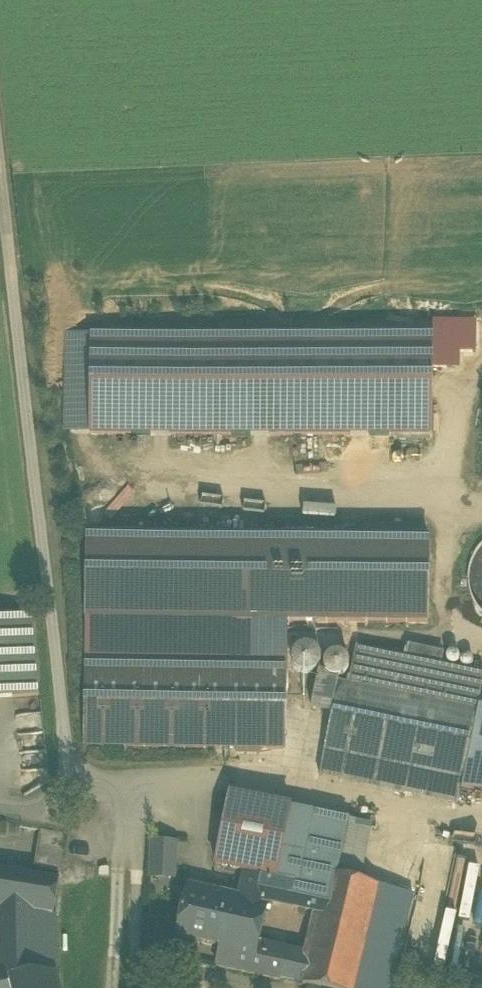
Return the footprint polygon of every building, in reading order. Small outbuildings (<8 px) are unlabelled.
[(432,335),(432,365),(459,365),(459,351),(476,351),(476,319),(432,319),(432,335)] [(71,331),(70,433),(91,431),(92,331),(71,331)] [(92,331),(91,431),(431,435),(432,365),(432,335),(92,331)] [(388,527),(388,537),(423,537),(423,527),(388,527)] [(288,622),(427,624),(429,537),(423,537),(388,537),(88,532),(87,618),(288,622)] [(472,557),(468,576),(471,595),(481,611),(481,612),(481,543),(472,557)] [(39,696),(32,616),(0,619),(0,699),(39,696)] [(288,666),(288,622),(87,618),(86,663),(287,666),(286,666),(288,666)] [(403,655),(442,664),(445,649),(406,641),(403,655)] [(312,645),(300,645),(293,653),(293,664),(301,672),(313,672),(320,663),(320,652),(312,645)] [(354,655),(481,682),(481,672),(442,664),(403,655),(356,646),(354,655)] [(458,653),(455,651),(451,652),(448,653),(447,656),(446,659),(447,662),(449,664),(452,665),(456,665),(458,664),(460,661),(460,657),(459,655),(458,653)] [(347,672),(349,664),(345,656),(338,653),(329,655),(324,662),(326,672),(331,676),(340,677),(347,672)] [(469,654),(465,654),(461,656),(460,659),(460,662),(461,665),(462,666),(465,668),(468,668),(471,667),(473,665),(474,662),(474,659),(473,657),(472,655),(469,654)] [(463,782),(476,717),(478,707),(481,688),(481,682),(354,655),(348,684),(338,682),(332,714),(324,752),(463,782)] [(85,747),(285,751),(286,666),(287,666),(86,663),(85,747)] [(331,676),(326,672),(320,672),(312,711),(332,714),(338,682),(340,677),(331,676)] [(476,717),(463,782),(461,790),(481,794),(481,719),(476,717)] [(463,782),(324,752),(319,776),(458,805),(461,790),(463,782)] [(216,867),(276,878),(291,807),(231,795),(216,867)] [(307,808),(330,811),(331,800),(309,797),(307,808)] [(312,813),(291,807),(276,878),(274,882),(282,884),(297,887),(305,847),(312,813)] [(312,813),(305,847),(341,855),(336,877),(360,882),(372,826),(312,813)] [(69,835),(40,830),(34,869),(63,873),(69,835)] [(176,844),(152,843),(151,879),(175,880),(176,844)] [(329,875),(336,877),(341,855),(305,847),(297,887),(292,907),(292,908),(320,915),(329,875)] [(3,904),(53,914),(59,879),(0,870),(0,924),(3,904)] [(360,882),(336,877),(329,875),(320,915),(310,954),(307,965),(303,985),(302,986),(310,987),(354,987),(378,887),(360,882)] [(281,982),(281,981),(286,960),(257,954),(259,942),(268,902),(277,904),(282,884),(274,882),(246,876),(241,898),(229,896),(217,946),(221,947),(217,967),(281,982)] [(297,887),(282,884),(277,904),(292,907),(297,887)] [(178,938),(217,946),(229,896),(189,887),(178,938)] [(378,887),(354,987),(392,987),(413,896),(378,887)] [(5,964),(10,987),(60,987),(56,973),(55,914),(53,914),(3,904),(0,924),(0,947),(5,964)] [(310,954),(259,942),(257,954),(286,960),(307,965),(310,954)] [(281,981),(303,985),(307,965),(286,960),(281,981)] [(5,964),(0,965),(0,987),(10,987),(5,964)]
